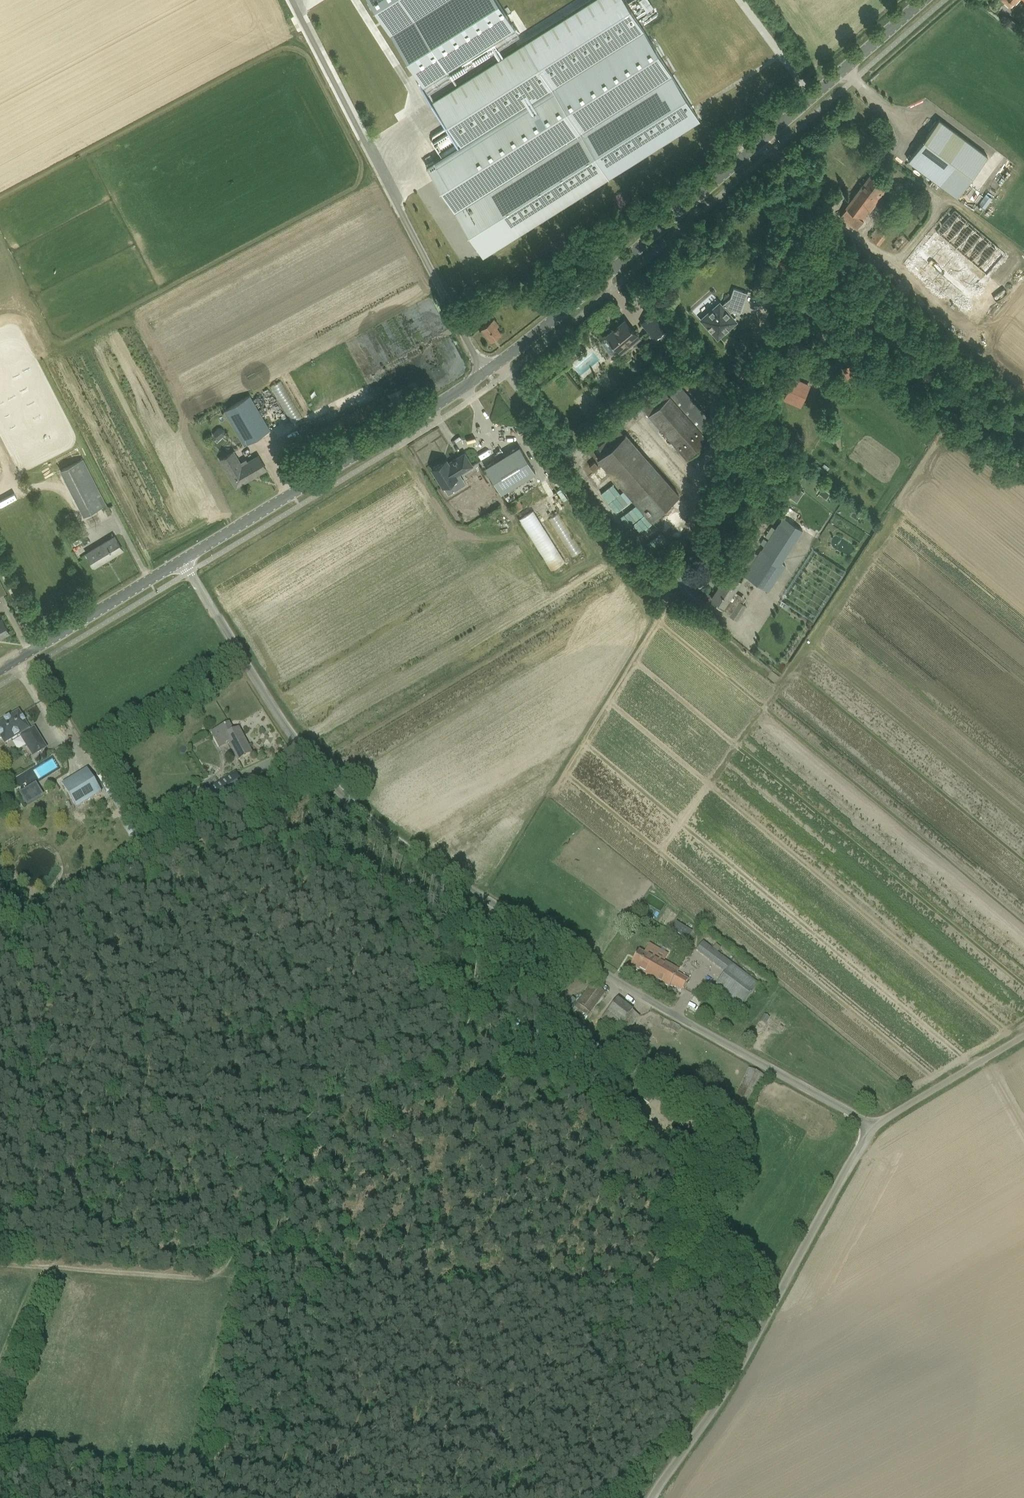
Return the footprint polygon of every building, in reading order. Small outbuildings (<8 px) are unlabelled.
[(423,83),(428,92),(520,34),(498,0),(371,0),(423,83)] [(609,176),(700,118),(626,0),(590,0),(433,99),(461,143),(427,165),(483,254),(609,176)] [(650,0),(640,0),(647,11),(654,7),(650,0)] [(988,155),(939,119),(909,159),(957,195),(988,155)] [(887,187),(883,184),(871,174),(846,206),(847,207),(841,215),(857,228),(881,195),(887,187)] [(988,193),(981,203),(986,206),(992,196),(988,193)] [(989,272),(1007,252),(956,207),(909,261),(916,267),(964,309),(986,284),(940,244),(947,236),(989,272)] [(902,250),(911,239),(902,232),(893,242),(902,250)] [(733,320),(728,314),(734,309),(741,312),(748,292),(734,287),(730,300),(721,307),(720,306),(705,319),(718,334),(733,320)] [(474,314),(480,310),(476,303),(470,307),(474,314)] [(792,318),(803,317),(803,305),(791,306),(792,318)] [(667,328),(654,311),(641,322),(655,338),(667,328)] [(492,339),(502,332),(497,326),(499,324),(494,317),(482,327),(492,339)] [(606,335),(607,336),(601,341),(611,354),(618,349),(622,354),(641,338),(626,319),(606,335)] [(853,362),(843,367),(847,378),(859,373),(853,362)] [(794,378),(786,394),(799,400),(804,389),(805,390),(808,384),(794,378)] [(292,423),(303,416),(281,380),(271,386),(292,423)] [(648,414),(687,458),(714,435),(706,426),(712,421),(680,385),(669,394),(664,388),(643,407),(648,414)] [(768,401),(772,389),(764,386),(760,398),(768,401)] [(245,444),(271,429),(250,394),(225,409),(245,444)] [(616,479),(648,515),(642,521),(645,524),(679,494),(626,434),(625,435),(619,428),(598,446),(604,453),(598,458),(616,479)] [(536,471),(520,445),(486,466),(502,492),(536,471)] [(220,458),(237,486),(267,468),(259,455),(248,461),(247,458),(240,462),(234,450),(220,458)] [(432,467),(443,485),(458,476),(457,475),(473,465),(465,452),(449,462),(447,458),(432,467)] [(106,503),(84,458),(62,469),(85,514),(106,503)] [(599,464),(595,460),(590,465),(593,469),(599,464)] [(828,472),(819,465),(817,468),(826,475),(828,472)] [(788,495),(797,500),(804,490),(795,484),(788,495)] [(551,569),(565,560),(533,509),(520,517),(551,569)] [(559,513),(549,519),(572,556),(582,550),(559,513)] [(88,552),(96,566),(124,549),(115,535),(88,552)] [(787,564),(762,549),(759,553),(750,548),(742,561),(750,566),(745,574),(770,590),(787,564)] [(719,602),(717,605),(738,619),(748,604),(733,595),(741,582),(729,573),(712,598),(719,602)] [(10,632),(3,618),(0,619),(0,637),(10,632)] [(1,740),(4,745),(20,735),(21,737),(21,738),(32,757),(46,749),(34,730),(29,732),(28,730),(29,730),(18,713),(0,724),(0,739),(1,740)] [(226,744),(229,743),(238,761),(252,754),(238,729),(233,732),(229,724),(218,730),(226,744)] [(76,809),(101,794),(87,771),(62,786),(76,809)] [(215,805),(243,789),(234,775),(206,792),(215,805)] [(36,784),(19,794),(27,806),(43,796),(36,784)] [(123,826),(129,837),(136,832),(129,822),(123,826)] [(692,933),(676,923),(671,931),(688,941),(692,933)] [(638,951),(630,966),(669,988),(671,985),(681,992),(688,980),(678,974),(678,971),(654,957),(653,959),(638,951)] [(731,963),(713,987),(741,1009),(746,1003),(753,1009),(749,1014),(758,1021),(776,997),(731,963)] [(577,1005),(590,1014),(605,995),(592,985),(577,1005)] [(601,1020),(616,1032),(632,1012),(617,1000),(601,1020)] [(678,1033),(680,1026),(671,1022),(668,1028),(678,1033)] [(649,1105),(658,1092),(651,1086),(642,1100),(649,1105)]
